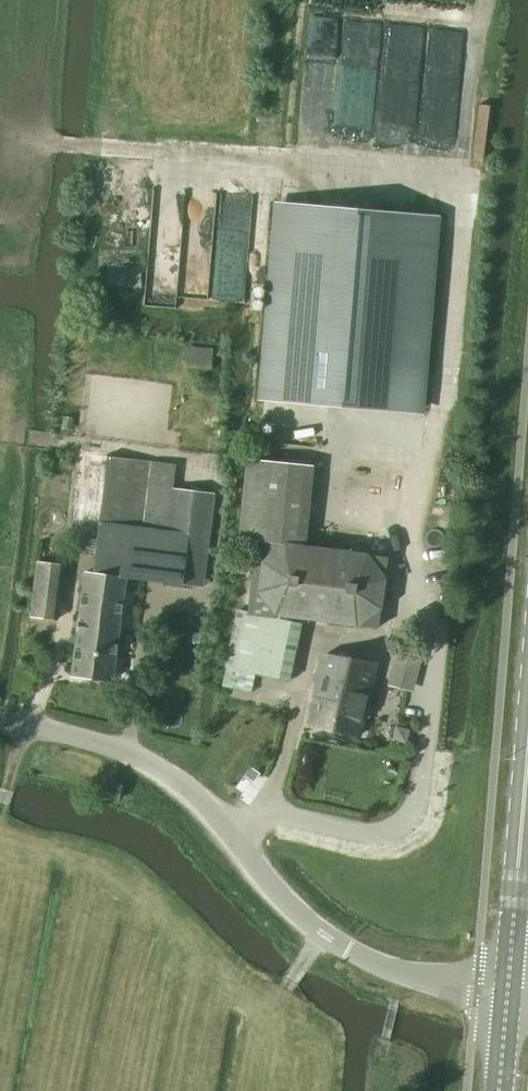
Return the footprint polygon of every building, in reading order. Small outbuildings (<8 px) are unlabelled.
[(281,204),(265,399),(417,412),(433,217),(281,204)] [(109,248),(106,285),(141,288),(144,251),(109,248)] [(185,369),(212,370),(213,349),(186,348),(185,369)] [(212,426),(213,415),(205,414),(203,424),(212,426)] [(64,415),(63,428),(74,429),(75,417),(64,415)] [(85,454),(77,520),(98,523),(96,539),(94,556),(91,574),(125,578),(124,581),(183,588),(183,585),(203,588),(215,494),(173,489),(167,488),(148,485),(150,469),(150,467),(151,462),(85,454)] [(376,627),(386,559),(258,540),(247,608),(376,627)] [(58,618),(64,566),(39,562),(32,615),(58,618)] [(85,573),(72,675),(111,680),(124,581),(125,578),(91,574),(85,573)] [(290,679),(301,625),(244,613),(233,667),(290,679)] [(397,647),(388,686),(413,692),(422,653),(397,647)] [(363,696),(368,697),(375,665),(325,655),(319,659),(311,698),(332,703),(334,695),(362,702),(363,696)] [(359,735),(368,697),(363,696),(362,702),(334,695),(332,703),(311,698),(305,723),(359,735)] [(256,777),(251,785),(260,791),(265,783),(256,777)]
